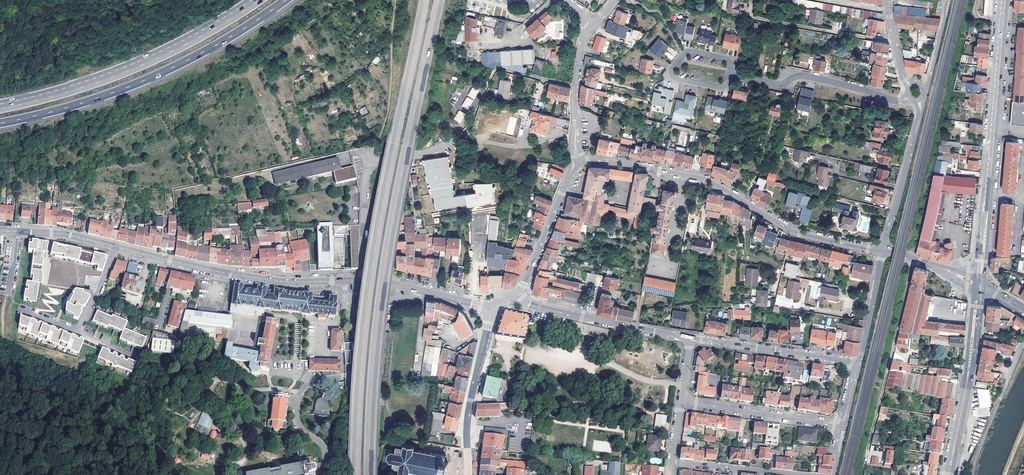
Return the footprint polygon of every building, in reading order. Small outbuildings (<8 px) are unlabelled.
[(727,10),(738,12),(739,6),(737,5),(738,0),(728,0),(727,10)] [(865,17),(870,18),(876,19),(877,12),(804,0),(788,0),(788,4),(811,8),(823,10),(865,17)] [(993,0),(985,0),(983,15),(988,16),(992,16),(993,0)] [(1015,1),(1014,10),(1023,11),(1023,0),(1015,0),(1015,1)] [(930,17),(931,10),(894,5),(894,13),(920,16),(930,17)] [(822,17),(823,10),(811,8),(809,20),(821,22),(822,17)] [(614,17),(612,21),(624,25),(628,14),(618,10),(616,14),(615,17),(614,17)] [(547,11),(544,14),(549,20),(552,17),(547,11)] [(913,27),(918,28),(920,16),(894,13),(897,26),(913,28),(913,27)] [(538,19),(543,25),(549,20),(544,14),(538,19)] [(483,25),(496,28),(499,18),(485,15),(483,25)] [(930,17),(920,16),(918,28),(938,30),(940,18),(930,17)] [(465,24),(466,40),(477,39),(476,19),(467,17),(465,24)] [(499,18),(496,28),(495,33),(503,35),(507,20),(499,18)] [(683,20),(677,19),(675,29),(677,32),(682,33),(682,32),(683,32),(685,32),(684,38),(692,39),(694,27),(686,26),(688,18),(683,18),(683,20)] [(867,35),(874,36),(875,34),(876,26),(877,19),(876,19),(870,18),(869,24),(867,35)] [(538,19),(527,28),(535,38),(546,28),(543,25),(538,19)] [(877,19),(876,26),(886,27),(884,21),(880,20),(877,19)] [(612,21),(609,20),(606,30),(614,33),(617,34),(618,35),(625,37),(627,31),(629,27),(624,25),(612,21)] [(1016,38),(1023,39),(1023,27),(1018,26),(1017,30),(1017,33),(1016,34),(1016,38)] [(707,31),(700,29),(699,34),(697,35),(698,37),(698,42),(704,43),(704,41),(707,42),(709,42),(709,44),(715,45),(717,36),(706,34),(707,31)] [(631,32),(627,31),(625,37),(618,35),(617,36),(628,40),(631,32)] [(989,47),(990,33),(979,31),(977,45),(989,47)] [(730,35),(725,34),(722,47),(728,48),(728,47),(729,47),(730,47),(730,48),(738,50),(740,37),(736,36),(736,35),(730,34),(730,35)] [(607,39),(597,35),(592,48),(602,52),(607,39)] [(659,38),(649,50),(652,51),(661,40),(659,38)] [(1016,38),(1015,43),(1016,44),(1016,47),(1016,51),(1023,52),(1023,39),(1016,38)] [(661,40),(652,51),(660,57),(662,53),(663,54),(666,50),(669,46),(661,40)] [(889,44),(873,41),(872,49),(877,50),(888,52),(889,44)] [(988,56),(989,47),(977,45),(976,44),(974,56),(988,58),(988,56)] [(555,51),(551,51),(551,58),(562,58),(562,47),(555,47),(555,51)] [(534,62),(534,48),(532,48),(481,52),(482,65),(494,68),(495,64),(527,72),(526,63),(534,62)] [(907,70),(914,71),(916,61),(910,60),(911,58),(909,57),(910,51),(902,49),(907,70)] [(861,51),(860,54),(876,57),(887,59),(888,52),(877,50),(876,54),(861,51)] [(1014,63),(1023,64),(1023,52),(1016,51),(1016,55),(1016,58),(1015,59),(1014,63)] [(372,62),(376,65),(380,59),(376,56),(372,62)] [(988,58),(974,56),(974,60),(978,60),(978,65),(987,66),(987,65),(988,58)] [(826,62),(820,61),(819,60),(820,57),(816,57),(815,65),(814,69),(824,71),(825,68),(826,62)] [(876,57),(875,64),(886,66),(887,59),(876,57)] [(651,60),(639,58),(637,70),(649,73),(650,68),(648,67),(649,65),(650,65),(651,60)] [(536,59),(534,70),(541,72),(544,61),(536,59)] [(925,63),(916,61),(914,71),(924,73),(925,63)] [(964,64),(963,63),(962,74),(969,75),(970,64),(964,64)] [(1014,63),(1014,68),(1015,69),(1015,72),(1014,76),(1015,76),(1023,77),(1023,64),(1014,63)] [(886,66),(875,64),(874,64),(872,74),(873,74),(884,76),(886,66)] [(987,76),(988,66),(987,66),(978,65),(976,78),(963,76),(962,81),(981,84),(986,84),(987,76)] [(586,79),(598,82),(601,70),(589,67),(588,69),(586,68),(585,74),(587,74),(586,79)] [(871,85),(882,87),(884,76),(873,74),(871,85)] [(1013,88),(1023,89),(1023,77),(1015,76),(1014,80),(1014,83),(1013,84),(1013,88)] [(596,88),(598,82),(586,79),(585,85),(596,88)] [(501,80),(497,97),(507,99),(508,98),(509,94),(508,93),(509,90),(510,90),(511,82),(501,80)] [(981,84),(962,81),(962,83),(967,84),(966,91),(980,92),(980,90),(981,84)] [(560,86),(550,83),(547,96),(557,98),(560,86)] [(473,85),(462,107),(469,110),(479,89),(473,85)] [(580,103),(593,105),(595,93),(596,88),(585,85),(582,85),(581,96),(580,103)] [(560,86),(557,98),(570,101),(570,100),(571,88),(560,86)] [(809,108),(814,89),(802,86),(800,94),(802,94),(801,98),(799,97),(797,105),(809,108)] [(672,100),(674,90),(658,87),(658,91),(654,90),(651,104),(664,106),(663,113),(669,115),(672,100)] [(607,91),(596,88),(595,93),(599,94),(598,97),(605,98),(607,91)] [(1013,88),(1012,93),(1013,94),(1013,97),(1013,101),(1023,102),(1023,89),(1013,88)] [(749,93),(736,89),(733,98),(746,102),(749,93)] [(983,92),(980,92),(966,91),(966,94),(970,95),(969,99),(983,100),(983,92)] [(682,101),(676,100),(674,111),(685,114),(691,115),(696,96),(686,94),(684,102),(684,103),(683,103),(682,102),(682,101)] [(713,98),(709,97),(708,98),(706,107),(707,108),(712,110),(713,111),(715,111),(716,111),(725,112),(728,101),(719,99),(718,100),(715,99),(714,99),(713,98)] [(534,106),(535,100),(531,99),(530,105),(532,105),(531,109),(539,111),(540,107),(534,106)] [(982,105),(983,100),(969,99),(965,99),(964,104),(970,105),(970,106),(974,107),(974,108),(976,108),(975,112),(982,112),(982,105)] [(1012,101),(1010,120),(1012,122),(1013,124),(1023,125),(1023,102),(1012,101)] [(771,106),(770,112),(774,113),(774,114),(779,115),(781,108),(780,108),(780,106),(779,105),(778,104),(776,105),(776,107),(771,106)] [(359,109),(362,115),(368,113),(365,106),(359,109)] [(460,123),(465,114),(459,110),(454,120),(460,123)] [(606,110),(604,116),(613,118),(615,111),(606,110)] [(551,115),(532,111),(530,117),(536,119),(535,124),(533,124),(532,127),(532,128),(533,129),(534,130),(545,133),(547,128),(548,128),(549,123),(551,115)] [(551,115),(549,123),(557,125),(558,117),(551,115)] [(513,137),(518,138),(522,118),(510,116),(507,130),(514,131),(513,137)] [(888,121),(877,119),(874,135),(886,137),(888,121)] [(980,124),(970,123),(969,130),(982,132),(983,124),(980,124)] [(621,143),(599,138),(596,152),(606,154),(613,156),(614,151),(619,152),(621,143)] [(1004,182),(1003,191),(1016,192),(1018,176),(1016,175),(1017,167),(1018,167),(1019,165),(1017,164),(1017,157),(1019,157),(1020,151),(1018,151),(1019,142),(1022,143),(1023,139),(1013,138),(1009,138),(1005,138),(1003,138),(1003,142),(1007,142),(1006,148),(1005,167),(1004,182)] [(667,149),(669,139),(667,139),(665,149),(655,147),(653,158),(660,159),(665,160),(667,149)] [(621,143),(619,152),(630,155),(633,142),(621,140),(621,143)] [(648,142),(644,141),(643,145),(641,157),(647,158),(653,160),(653,158),(655,147),(656,144),(653,143),(652,147),(647,146),(648,142)] [(959,147),(960,142),(942,141),(938,156),(953,158),(968,159),(977,160),(978,152),(980,150),(980,146),(964,145),(964,149),(967,150),(967,156),(959,155),(959,154),(951,153),(952,146),(959,147)] [(643,145),(633,142),(630,155),(631,155),(641,157),(643,145)] [(879,153),(878,156),(879,156),(879,158),(878,158),(877,160),(889,163),(892,153),(880,150),(880,149),(874,147),(873,150),(873,151),(879,153)] [(811,151),(795,148),(792,158),(805,161),(806,157),(805,157),(805,155),(807,155),(810,156),(811,151)] [(667,149),(665,160),(670,161),(673,162),(676,151),(667,149)] [(685,153),(676,151),(673,162),(683,164),(685,154),(685,153)] [(700,157),(695,156),(693,168),(692,169),(699,171),(701,164),(713,167),(715,155),(713,154),(703,152),(702,156),(701,155),(700,157)] [(693,168),(695,156),(685,154),(683,164),(682,165),(688,167),(693,168)] [(454,194),(447,155),(424,159),(427,179),(430,179),(432,193),(434,192),(437,207),(467,203),(465,192),(454,194)] [(338,159),(274,174),(276,184),(340,170),(338,159)] [(978,167),(978,160),(977,160),(968,159),(968,166),(978,167)] [(729,163),(722,160),(721,167),(714,165),(712,173),(717,176),(722,179),(728,169),(729,163)] [(566,166),(566,165),(552,163),(548,174),(561,179),(566,166)] [(728,169),(722,179),(724,180),(730,184),(738,172),(740,166),(729,163),(728,169)] [(872,165),(861,163),(860,168),(859,169),(870,171),(872,165)] [(948,164),(937,163),(934,175),(946,176),(948,164)] [(829,168),(819,165),(817,175),(820,176),(818,183),(827,185),(829,177),(830,175),(827,174),(829,168)] [(887,176),(888,169),(879,167),(877,174),(875,179),(887,182),(889,177),(887,176)] [(609,178),(610,169),(590,168),(584,199),(568,196),(567,204),(565,212),(578,215),(581,216),(582,211),(586,212),(585,221),(597,224),(599,224),(601,214),(607,215),(609,209),(609,206),(610,204),(604,203),(606,193),(601,192),(604,178),(608,179),(609,178)] [(610,169),(609,178),(631,181),(632,172),(625,171),(622,170),(612,169),(610,169)] [(648,174),(637,172),(629,211),(628,212),(640,214),(642,203),(643,198),(648,175),(648,174)] [(946,176),(934,175),(926,212),(921,237),(916,254),(932,258),(933,259),(950,262),(952,249),(951,242),(945,244),(946,248),(939,246),(940,242),(935,241),(931,240),(942,191),(975,194),(976,178),(946,176)] [(758,200),(761,192),(765,183),(767,179),(759,177),(756,182),(750,197),(757,199),(758,200)] [(750,196),(750,197),(756,182),(752,181),(747,195),(750,196)] [(880,202),(880,198),(883,199),(884,193),(892,195),(894,190),(870,184),(869,189),(875,191),(873,197),(874,197),(873,200),(880,202)] [(660,198),(659,199),(656,214),(655,222),(653,231),(657,231),(653,252),(664,254),(675,192),(661,189),(660,198)] [(802,194),(794,192),(789,191),(786,205),(792,207),(793,204),(795,205),(796,202),(800,203),(807,205),(808,200),(809,200),(810,196),(806,195),(806,194),(802,193),(802,194)] [(946,193),(942,191),(931,240),(935,241),(946,193)] [(768,208),(771,196),(761,192),(758,200),(757,202),(758,202),(766,207),(768,208)] [(707,200),(706,207),(721,209),(723,199),(724,196),(717,194),(709,193),(708,198),(707,200)] [(535,200),(541,202),(550,206),(552,202),(553,200),(537,194),(535,200)] [(643,198),(642,203),(652,205),(656,214),(659,199),(657,201),(643,198)] [(730,223),(730,220),(731,213),(733,201),(731,201),(723,199),(721,209),(721,212),(720,217),(720,222),(722,222),(723,218),(722,217),(723,213),(729,213),(727,223),(730,223)] [(731,213),(730,220),(736,221),(736,219),(737,219),(738,217),(741,218),(742,207),(738,204),(733,201),(731,213)] [(851,206),(834,201),(832,210),(843,213),(840,226),(854,229),(858,212),(854,211),(853,217),(848,215),(851,206)] [(251,202),(237,203),(238,211),(252,210),(251,202)] [(538,210),(548,213),(550,208),(550,206),(541,202),(538,210)] [(800,226),(803,218),(809,220),(813,206),(807,205),(800,203),(800,206),(803,207),(801,214),(795,213),(794,214),(791,222),(794,224),(800,226)] [(1013,229),(1012,229),(1013,216),(1014,216),(1015,205),(1002,203),(1001,212),(1000,227),(998,249),(997,253),(1009,254),(1010,251),(1012,251),(1012,239),(1011,239),(1011,232),(1013,232),(1013,229)] [(30,218),(30,214),(31,211),(34,211),(35,208),(22,206),(21,217),(30,218)] [(634,229),(637,230),(640,214),(628,212),(629,211),(627,209),(616,207),(609,206),(609,209),(614,210),(613,214),(632,217),(633,215),(637,216),(634,229)] [(742,207),(741,218),(741,223),(746,224),(745,227),(751,227),(752,217),(750,217),(750,212),(749,211),(742,207)] [(533,219),(536,220),(544,223),(547,215),(548,213),(538,210),(537,209),(533,219)] [(72,214),(61,213),(57,213),(57,223),(71,224),(72,214)] [(168,215),(167,228),(167,234),(175,235),(175,222),(175,215),(168,215)] [(492,215),(489,241),(497,242),(501,216),(492,215)] [(570,231),(570,228),(571,223),(583,225),(583,221),(581,221),(577,220),(565,217),(561,217),(559,216),(556,226),(555,228),(570,231)] [(424,220),(425,226),(435,225),(434,218),(424,220)] [(691,219),(688,233),(695,234),(698,220),(691,219)] [(99,236),(102,222),(90,220),(89,226),(88,233),(99,236)] [(154,237),(153,247),(154,247),(160,248),(161,234),(161,229),(162,220),(156,220),(156,229),(150,228),(149,236),(154,237)] [(541,230),(544,223),(536,220),(533,227),(541,230)] [(105,238),(108,225),(108,222),(102,221),(102,222),(99,236),(104,237),(105,238)] [(317,224),(317,227),(309,227),(310,236),(317,236),(318,271),(334,270),(333,235),(350,234),(352,269),(358,269),(359,226),(350,225),(332,226),(332,223),(317,224)] [(406,223),(406,240),(416,239),(415,234),(415,223),(414,223),(406,223)] [(766,230),(767,227),(758,224),(754,234),(758,235),(756,239),(757,240),(761,242),(762,241),(766,230)] [(112,239),(117,240),(119,231),(113,230),(114,227),(108,225),(105,238),(112,239)] [(129,226),(128,230),(126,242),(133,244),(134,245),(137,233),(134,233),(135,227),(129,226)] [(138,227),(137,233),(134,245),(136,245),(142,246),(145,229),(138,227)] [(212,229),(211,236),(230,235),(230,228),(212,229)] [(561,239),(565,240),(566,235),(580,238),(581,233),(570,231),(555,228),(552,235),(552,237),(561,239)] [(119,231),(117,240),(124,242),(126,242),(128,230),(120,229),(119,231)] [(211,236),(212,229),(205,229),(204,239),(211,239),(211,236)] [(266,230),(256,231),(257,237),(258,243),(275,242),(274,233),(267,233),(266,230)] [(773,233),(766,230),(762,241),(773,246),(774,243),(779,245),(780,238),(777,237),(777,235),(773,233)] [(187,235),(177,233),(177,236),(177,239),(186,241),(187,235)] [(529,256),(533,250),(525,248),(519,247),(520,245),(524,247),(528,235),(520,233),(515,249),(513,253),(518,254),(529,256)] [(428,247),(427,237),(427,234),(415,234),(416,239),(416,242),(416,246),(424,247),(428,247)] [(281,240),(282,247),(283,246),(283,251),(289,251),(290,255),(284,256),(285,268),(287,268),(294,268),(290,242),(289,236),(280,237),(281,240)] [(251,267),(250,237),(242,237),(242,244),(246,243),(246,251),(243,251),(243,267),(245,267),(251,267)] [(257,268),(259,268),(259,251),(258,246),(258,243),(257,237),(250,237),(251,267),(257,268)] [(461,252),(462,237),(436,237),(435,248),(443,248),(442,255),(448,255),(448,252),(452,252),(454,252),(453,262),(459,263),(461,252)] [(561,239),(552,237),(548,245),(545,253),(558,255),(560,243),(561,239)] [(786,250),(788,240),(785,239),(780,238),(779,245),(778,248),(786,250)] [(28,301),(36,303),(39,284),(42,284),(42,280),(43,265),(44,257),(42,257),(43,252),(47,253),(49,243),(30,240),(29,250),(34,251),(31,275),(34,275),(33,283),(27,281),(26,286),(28,286),(28,290),(26,289),(24,298),(29,299),(28,301)] [(406,240),(403,240),(403,247),(403,253),(405,253),(405,255),(398,255),(398,267),(400,268),(407,269),(407,256),(407,252),(406,243),(406,240)] [(696,240),(695,250),(711,252),(712,244),(707,244),(707,242),(704,241),(696,240)] [(790,240),(788,240),(786,250),(785,251),(788,252),(791,253),(790,256),(792,257),(794,257),(797,258),(797,255),(804,257),(805,254),(807,244),(795,241),(790,240)] [(294,271),(300,271),(299,261),(304,261),(309,260),(306,241),(299,241),(290,242),(294,268),(294,271)] [(513,253),(515,249),(497,245),(497,242),(489,241),(487,265),(506,267),(507,263),(509,258),(510,254),(512,255),(513,255),(513,254),(513,253)] [(416,254),(416,246),(416,242),(406,243),(407,252),(416,254)] [(97,270),(103,272),(108,257),(95,252),(94,254),(91,253),(84,251),(81,250),(82,249),(67,246),(66,247),(65,247),(60,246),(58,246),(59,244),(54,243),(51,254),(99,266),(97,270)] [(180,256),(185,258),(187,245),(176,243),(175,255),(180,256)] [(807,244),(805,254),(820,257),(822,248),(807,244)] [(198,248),(187,245),(185,258),(194,260),(196,260),(198,248)] [(243,267),(243,251),(243,246),(230,246),(230,251),(230,266),(236,266),(241,267),(243,267)] [(283,268),(285,268),(284,256),(283,251),(283,246),(282,247),(275,248),(275,250),(277,268),(283,268)] [(209,263),(210,248),(203,247),(202,249),(198,248),(196,260),(207,262),(209,263)] [(416,257),(416,254),(407,252),(407,256),(407,269),(416,271),(424,273),(427,257),(427,254),(429,249),(428,247),(424,247),(424,257),(416,257)] [(219,264),(230,266),(230,251),(225,251),(210,248),(209,263),(215,264),(219,264)] [(822,248),(820,257),(820,258),(830,261),(832,250),(822,248)] [(277,268),(275,250),(259,251),(259,268),(261,268),(277,268)] [(828,266),(839,269),(841,260),(852,262),(853,255),(832,250),(830,261),(828,266)] [(542,258),(554,261),(556,261),(557,257),(559,257),(564,259),(564,256),(558,255),(545,253),(543,256),(542,258)] [(524,267),(526,262),(529,256),(518,254),(517,259),(509,258),(507,263),(524,267)] [(430,274),(432,275),(435,258),(427,257),(424,273),(430,274)] [(993,257),(992,257),(991,268),(991,270),(998,271),(999,262),(1010,262),(1010,257),(993,257)] [(438,276),(441,259),(435,258),(432,275),(433,275),(437,276),(438,276)] [(538,268),(540,269),(552,271),(554,261),(542,258),(541,260),(538,268)] [(115,267),(113,272),(111,272),(108,281),(116,283),(119,272),(124,273),(127,263),(123,262),(123,264),(117,262),(115,267)] [(136,264),(129,262),(121,290),(138,295),(142,281),(135,279),(132,278),(136,264)] [(797,265),(787,262),(784,273),(796,276),(797,268),(796,268),(797,265)] [(873,266),(852,262),(851,266),(853,267),(851,275),(870,279),(873,266)] [(524,267),(507,263),(506,267),(506,271),(520,274),(521,273),(522,271),(524,267)] [(476,291),(482,290),(481,275),(476,275),(474,274),(471,274),(472,266),(468,266),(467,273),(466,283),(465,289),(469,290),(474,291),(476,291)] [(911,284),(910,287),(924,291),(924,290),(926,281),(925,281),(927,271),(922,269),(915,267),(911,284)] [(466,283),(467,273),(464,272),(465,271),(453,268),(451,280),(466,283)] [(747,268),(746,285),(757,286),(758,269),(747,268)] [(540,269),(539,274),(557,278),(557,276),(554,275),(554,272),(552,271),(540,269)] [(162,282),(165,283),(168,283),(170,272),(165,271),(160,270),(158,278),(156,284),(161,285),(162,282)] [(505,275),(503,286),(505,287),(509,287),(512,287),(515,285),(517,280),(520,274),(506,271),(505,275)] [(583,271),(580,283),(594,285),(596,274),(586,272),(583,271)] [(176,273),(170,272),(168,283),(166,289),(172,290),(172,292),(190,296),(192,288),(193,288),(195,278),(177,274),(176,274),(176,273)] [(557,278),(539,274),(537,274),(536,280),(535,282),(547,285),(548,280),(554,281),(553,283),(574,288),(574,286),(580,287),(580,283),(566,280),(557,278)] [(490,289),(488,276),(483,275),(481,275),(482,290),(488,290),(490,290),(490,289)] [(488,276),(490,289),(494,288),(494,287),(500,287),(503,286),(505,275),(488,276)] [(619,279),(606,276),(604,284),(604,287),(617,290),(619,279)] [(645,276),(643,289),(674,295),(677,282),(645,276)] [(154,292),(156,284),(158,278),(152,277),(148,291),(154,292)] [(800,282),(799,287),(808,288),(810,280),(800,278),(800,282)] [(800,282),(789,280),(785,297),(794,299),(796,290),(798,291),(799,287),(800,282)] [(563,300),(563,301),(566,290),(547,285),(535,282),(534,285),(533,292),(548,296),(549,294),(564,297),(563,300)] [(243,286),(235,285),(231,312),(239,313),(254,316),(254,315),(262,316),(263,309),(272,310),(271,310),(280,311),(301,313),(301,314),(309,315),(310,314),(318,315),(317,319),(325,319),(325,316),(328,316),(328,317),(330,317),(334,317),(336,305),(335,305),(336,298),(312,295),(303,294),(295,293),(293,293),(291,292),(291,293),(283,292),(283,291),(274,290),(266,289),(266,288),(258,287),(257,291),(242,289),(243,286)] [(839,290),(822,287),(819,301),(826,303),(827,298),(837,300),(839,290)] [(899,331),(961,336),(965,334),(966,325),(951,324),(925,321),(931,295),(924,293),(925,290),(924,290),(924,291),(910,287),(899,331)] [(66,314),(78,318),(83,310),(81,309),(84,304),(85,305),(92,292),(76,289),(67,300),(66,314)] [(563,301),(580,305),(582,293),(566,290),(563,301)] [(758,290),(756,305),(767,306),(768,291),(758,290)] [(612,295),(602,293),(598,310),(599,311),(600,313),(617,318),(619,307),(615,306),(616,301),(611,300),(612,295)] [(428,300),(426,318),(439,319),(439,316),(441,303),(435,301),(431,301),(428,300)] [(458,317),(460,311),(450,306),(442,303),(441,303),(439,316),(452,319),(454,319),(458,317)] [(187,307),(174,304),(170,316),(183,319),(186,311),(187,307)] [(987,312),(986,319),(987,319),(999,320),(1000,311),(1001,306),(988,305),(987,309),(987,312)] [(1001,306),(1000,311),(1011,317),(1013,313),(1001,306)] [(625,318),(629,319),(629,320),(632,321),(634,311),(619,307),(617,318),(622,319),(624,319),(625,318)] [(751,320),(751,315),(751,307),(746,307),(746,311),(736,310),(735,318),(740,319),(740,320),(743,320),(744,319),(751,320)] [(687,313),(674,310),(672,324),(685,326),(687,313)] [(182,322),(188,323),(231,328),(233,317),(186,311),(182,322)] [(461,337),(473,330),(464,313),(462,312),(460,311),(458,317),(454,319),(454,321),(453,321),(461,337)] [(499,322),(495,335),(510,338),(525,340),(527,324),(532,325),(533,319),(534,318),(503,311),(499,322)] [(128,323),(113,317),(112,319),(97,312),(94,321),(100,324),(108,328),(109,326),(110,326),(115,329),(124,332),(123,334),(120,339),(122,340),(135,345),(142,349),(147,340),(125,330),(128,323)] [(19,328),(80,351),(85,338),(81,336),(80,338),(75,336),(76,335),(72,333),(72,335),(21,315),(19,328)] [(797,315),(791,315),(791,330),(800,330),(800,319),(795,319),(795,317),(797,317),(797,315)] [(1023,327),(1023,326),(1023,320),(1018,316),(1017,315),(1014,321),(1013,321),(1012,327),(1017,330),(1020,325),(1023,327)] [(183,319),(170,316),(167,327),(180,331),(182,322),(183,319)] [(142,323),(154,327),(156,320),(144,317),(142,323)] [(999,320),(987,319),(986,328),(999,329),(999,320)] [(279,323),(266,320),(262,341),(258,340),(257,346),(261,347),(259,354),(251,352),(252,347),(246,346),(245,351),(231,349),(232,345),(227,344),(224,358),(250,363),(249,368),(251,372),(256,373),(260,370),(260,369),(269,371),(270,366),(268,365),(276,327),(278,328),(279,323)] [(717,322),(717,321),(707,320),(706,330),(711,331),(716,332),(717,322)] [(92,323),(108,329),(108,328),(100,324),(94,321),(93,321),(92,323)] [(180,331),(178,338),(186,340),(188,323),(182,322),(180,331)] [(717,322),(716,332),(725,333),(726,324),(717,322)] [(862,326),(839,322),(838,326),(837,331),(842,332),(841,338),(846,339),(859,341),(860,339),(862,326)] [(429,328),(425,327),(423,338),(427,339),(432,339),(433,330),(437,330),(438,325),(429,324),(429,328)] [(749,337),(751,327),(742,326),(742,328),(737,327),(737,335),(749,337)] [(753,326),(751,337),(762,338),(763,328),(753,326)] [(769,339),(778,340),(779,330),(770,329),(769,339)] [(788,330),(779,329),(779,330),(778,340),(782,341),(783,339),(788,340),(789,334),(787,334),(788,330)] [(171,341),(172,336),(153,330),(151,337),(151,338),(152,338),(151,351),(173,354),(174,341),(171,341)] [(344,343),(343,331),(331,330),(331,351),(344,351),(344,343)] [(912,342),(919,343),(920,334),(900,332),(899,334),(898,336),(896,345),(899,345),(907,346),(908,337),(913,337),(912,342)] [(965,337),(931,335),(930,342),(964,345),(965,337)] [(120,341),(142,351),(142,349),(135,345),(122,340),(120,339),(120,341)] [(423,361),(425,361),(432,363),(437,340),(432,339),(427,339),(423,361)] [(839,348),(839,352),(857,355),(858,348),(859,341),(846,339),(844,349),(839,348)] [(1001,343),(993,341),(984,339),(984,340),(983,345),(996,347),(1000,348),(1001,343)] [(442,340),(437,340),(432,363),(439,364),(439,362),(440,356),(443,341),(442,340)] [(460,353),(474,356),(477,341),(474,341),(474,344),(471,343),(457,352),(460,353)] [(351,343),(344,343),(344,351),(345,357),(345,361),(345,364),(351,364),(350,355),(350,350),(353,350),(352,343),(351,343)] [(1004,350),(1003,353),(1003,354),(1009,356),(1014,346),(1009,344),(1001,343),(1000,348),(1003,349),(1004,350)] [(994,359),(996,347),(983,345),(982,351),(981,357),(992,359),(994,359)] [(110,351),(102,347),(98,358),(113,364),(112,365),(116,368),(117,366),(132,372),(133,370),(136,362),(128,359),(127,361),(124,359),(125,357),(121,356),(120,358),(118,357),(117,356),(117,354),(114,353),(113,354),(109,353),(110,351)] [(448,350),(442,349),(440,356),(439,362),(445,363),(448,350)] [(699,372),(706,373),(707,369),(702,368),(703,362),(704,362),(707,360),(713,356),(709,351),(706,353),(703,350),(698,354),(700,356),(697,359),(696,367),(695,371),(699,372)] [(460,353),(457,366),(471,370),(472,363),(473,359),(474,356),(460,353)] [(894,353),(892,361),(905,364),(904,362),(903,360),(901,357),(899,356),(897,355),(894,353)] [(737,365),(734,364),(733,368),(749,371),(749,366),(754,367),(756,358),(743,356),(735,354),(734,360),(738,360),(737,365)] [(979,369),(990,371),(992,359),(981,357),(980,364),(979,369)] [(756,358),(754,367),(754,368),(764,370),(766,359),(756,358)] [(766,359),(764,370),(774,372),(776,361),(766,359)] [(340,361),(311,361),(310,370),(340,371),(340,361)] [(786,363),(776,361),(774,372),(784,373),(786,363)] [(445,363),(439,362),(439,364),(438,369),(443,370),(447,371),(450,365),(445,363)] [(801,365),(786,363),(784,373),(783,377),(794,379),(794,380),(798,381),(800,373),(801,365)] [(892,371),(904,373),(905,365),(893,363),(892,370),(892,371)] [(449,372),(458,374),(469,376),(469,375),(471,370),(457,366),(450,365),(447,371),(447,372),(449,373),(449,372)] [(905,365),(904,373),(910,374),(912,366),(905,365)] [(823,367),(812,366),(810,377),(822,378),(823,367)] [(432,369),(431,368),(424,367),(423,367),(421,375),(431,377),(432,369)] [(929,369),(928,376),(941,378),(950,379),(951,372),(929,369)] [(989,378),(990,371),(979,369),(979,371),(977,378),(989,380),(989,378)] [(885,387),(920,394),(925,395),(942,399),(951,400),(952,395),(951,395),(953,384),(940,383),(941,378),(928,376),(910,374),(904,373),(892,371),(889,371),(885,387)] [(706,386),(706,383),(708,373),(706,373),(699,372),(697,386),(698,389),(696,391),(698,393),(700,395),(702,394),(704,396),(714,397),(715,389),(710,388),(709,386),(706,386)] [(458,374),(455,386),(466,389),(467,383),(469,376),(458,374)] [(500,381),(487,378),(486,380),(484,390),(482,396),(496,399),(500,381)] [(453,392),(450,401),(463,402),(463,400),(466,389),(455,386),(446,384),(444,390),(453,392)] [(721,398),(729,399),(731,387),(722,386),(721,398)] [(731,387),(729,399),(734,400),(739,401),(740,389),(741,389),(731,387)] [(990,405),(989,389),(978,388),(980,406),(976,407),(977,415),(979,415),(988,413),(987,405),(990,405)] [(753,391),(740,389),(739,401),(751,403),(753,391)] [(765,405),(778,407),(779,397),(780,395),(766,393),(765,405)] [(273,399),(272,406),(271,406),(271,407),(272,407),(271,412),(270,412),(270,413),(271,413),(270,419),(269,419),(269,420),(268,425),(271,426),(271,427),(272,426),(274,429),(274,430),(274,431),(275,429),(275,430),(278,431),(278,430),(279,431),(279,430),(282,428),(283,427),(286,428),(287,422),(285,422),(285,421),(284,421),(285,415),(286,416),(286,414),(285,414),(286,409),(287,409),(287,408),(286,408),(287,401),(288,401),(288,400),(285,400),(286,397),(284,397),(284,396),(277,395),(277,396),(275,396),(275,399),(272,398),(272,399),(273,399)] [(789,399),(779,397),(778,407),(788,408),(788,406),(789,399)] [(325,400),(324,399),(324,398),(323,398),(322,398),(321,398),(320,399),(318,399),(317,399),(317,400),(315,401),(314,401),(313,403),(311,410),(329,415),(329,408),(329,407),(328,404),(327,402),(325,400)] [(810,401),(808,411),(818,412),(819,402),(815,401),(815,398),(810,398),(810,401)] [(799,399),(798,409),(808,411),(810,401),(799,399)] [(820,399),(819,402),(818,412),(830,414),(832,401),(820,399)] [(951,400),(942,399),(939,416),(945,418),(950,419),(951,415),(953,401),(951,400)] [(448,414),(460,416),(461,410),(463,402),(450,401),(448,414)] [(526,414),(528,406),(520,405),(519,407),(512,406),(513,404),(507,403),(507,404),(507,411),(526,413),(526,414)] [(500,410),(500,404),(477,405),(475,417),(479,417),(500,417),(500,410)] [(879,414),(887,415),(888,407),(881,406),(879,414)] [(442,419),(446,420),(448,414),(433,410),(431,420),(438,421),(438,418),(442,418),(442,419)] [(209,428),(214,416),(202,412),(197,424),(209,428)] [(448,427),(457,429),(460,416),(448,414),(446,420),(445,426),(442,425),(441,430),(447,431),(448,427)] [(667,416),(656,414),(654,429),(664,431),(667,416)] [(694,415),(686,414),(684,428),(683,436),(687,437),(688,429),(689,429),(689,426),(695,427),(695,424),(705,426),(707,416),(694,415)] [(931,426),(930,428),(932,428),(943,430),(945,418),(939,416),(933,415),(932,419),(937,420),(936,427),(931,426)] [(705,427),(712,428),(716,428),(717,419),(718,418),(710,417),(707,416),(705,426),(705,427)] [(723,420),(717,419),(716,428),(726,429),(728,419),(723,419),(723,420)] [(726,430),(738,432),(740,421),(728,419),(726,429),(726,430)] [(767,425),(754,423),(753,433),(765,435),(767,425)] [(507,429),(485,427),(483,440),(482,446),(501,450),(501,443),(505,444),(507,429)] [(926,437),(925,440),(926,440),(940,443),(943,430),(932,428),(930,438),(926,437)] [(816,432),(799,429),(797,440),(814,443),(816,432)] [(209,437),(215,439),(218,432),(212,430),(209,437)] [(880,436),(874,434),(871,443),(878,444),(880,436)] [(659,452),(661,438),(649,436),(648,442),(647,450),(659,452)] [(919,451),(929,453),(938,455),(942,456),(943,451),(939,450),(940,443),(926,440),(926,442),(929,443),(927,451),(920,449),(919,451)] [(443,470),(447,470),(449,462),(444,461),(446,455),(443,454),(443,453),(442,453),(442,454),(437,453),(437,452),(436,452),(436,453),(431,452),(431,451),(430,452),(425,451),(425,450),(424,451),(420,450),(420,449),(419,449),(419,450),(414,449),(415,446),(405,444),(405,443),(399,442),(399,443),(392,442),(390,450),(386,449),(382,468),(410,473),(410,470),(415,471),(415,472),(416,472),(416,471),(421,472),(420,473),(421,473),(422,472),(426,473),(426,474),(427,474),(427,473),(432,474),(433,474),(438,474),(442,474),(443,470)] [(705,459),(706,452),(698,451),(699,445),(694,444),(693,451),(692,460),(701,461),(702,462),(702,459),(705,459)] [(499,460),(501,450),(482,446),(482,448),(481,460),(503,464),(502,466),(508,466),(507,469),(524,470),(525,463),(499,460)] [(883,464),(883,466),(889,468),(890,465),(890,466),(892,453),(893,453),(894,448),(883,446),(882,451),(885,452),(883,464)] [(732,460),(738,461),(740,449),(740,447),(737,447),(737,451),(730,450),(730,458),(732,459),(732,460)] [(826,456),(828,448),(818,447),(816,455),(820,455),(826,456)] [(693,451),(681,449),(679,459),(692,460),(693,451)] [(745,449),(740,449),(738,461),(748,462),(749,452),(744,452),(745,449)] [(768,460),(769,450),(764,449),(760,449),(758,459),(768,460)] [(705,459),(715,460),(716,452),(706,450),(706,452),(705,459)] [(923,466),(935,468),(939,469),(940,464),(936,463),(938,455),(929,453),(927,464),(920,463),(919,465),(923,466)] [(826,456),(820,455),(819,459),(823,459),(822,465),(832,467),(832,465),(834,457),(826,456)] [(279,469),(280,473),(270,474),(269,470),(246,474),(314,474),(314,473),(315,473),(315,470),(313,467),(306,468),(305,465),(304,457),(301,458),(302,465),(279,469)] [(775,459),(775,462),(774,469),(782,470),(783,470),(784,459),(775,459)] [(784,459),(783,470),(791,471),(792,471),(793,462),(793,461),(784,459)] [(503,464),(481,460),(480,462),(480,466),(495,467),(507,469),(508,466),(502,466),(503,464)] [(620,463),(610,462),(609,472),(609,474),(607,474),(607,472),(601,471),(600,474),(618,474),(620,463)] [(642,468),(642,474),(656,474),(657,466),(646,465),(645,469),(642,468)] [(832,467),(822,465),(816,465),(816,467),(819,467),(818,473),(828,474),(830,473),(832,467)] [(495,467),(480,466),(480,473),(480,474),(494,474),(495,467)] [(922,474),(934,474),(935,468),(923,466),(923,469),(923,470),(922,474)] [(586,467),(585,474),(594,474),(594,467),(586,467)]
